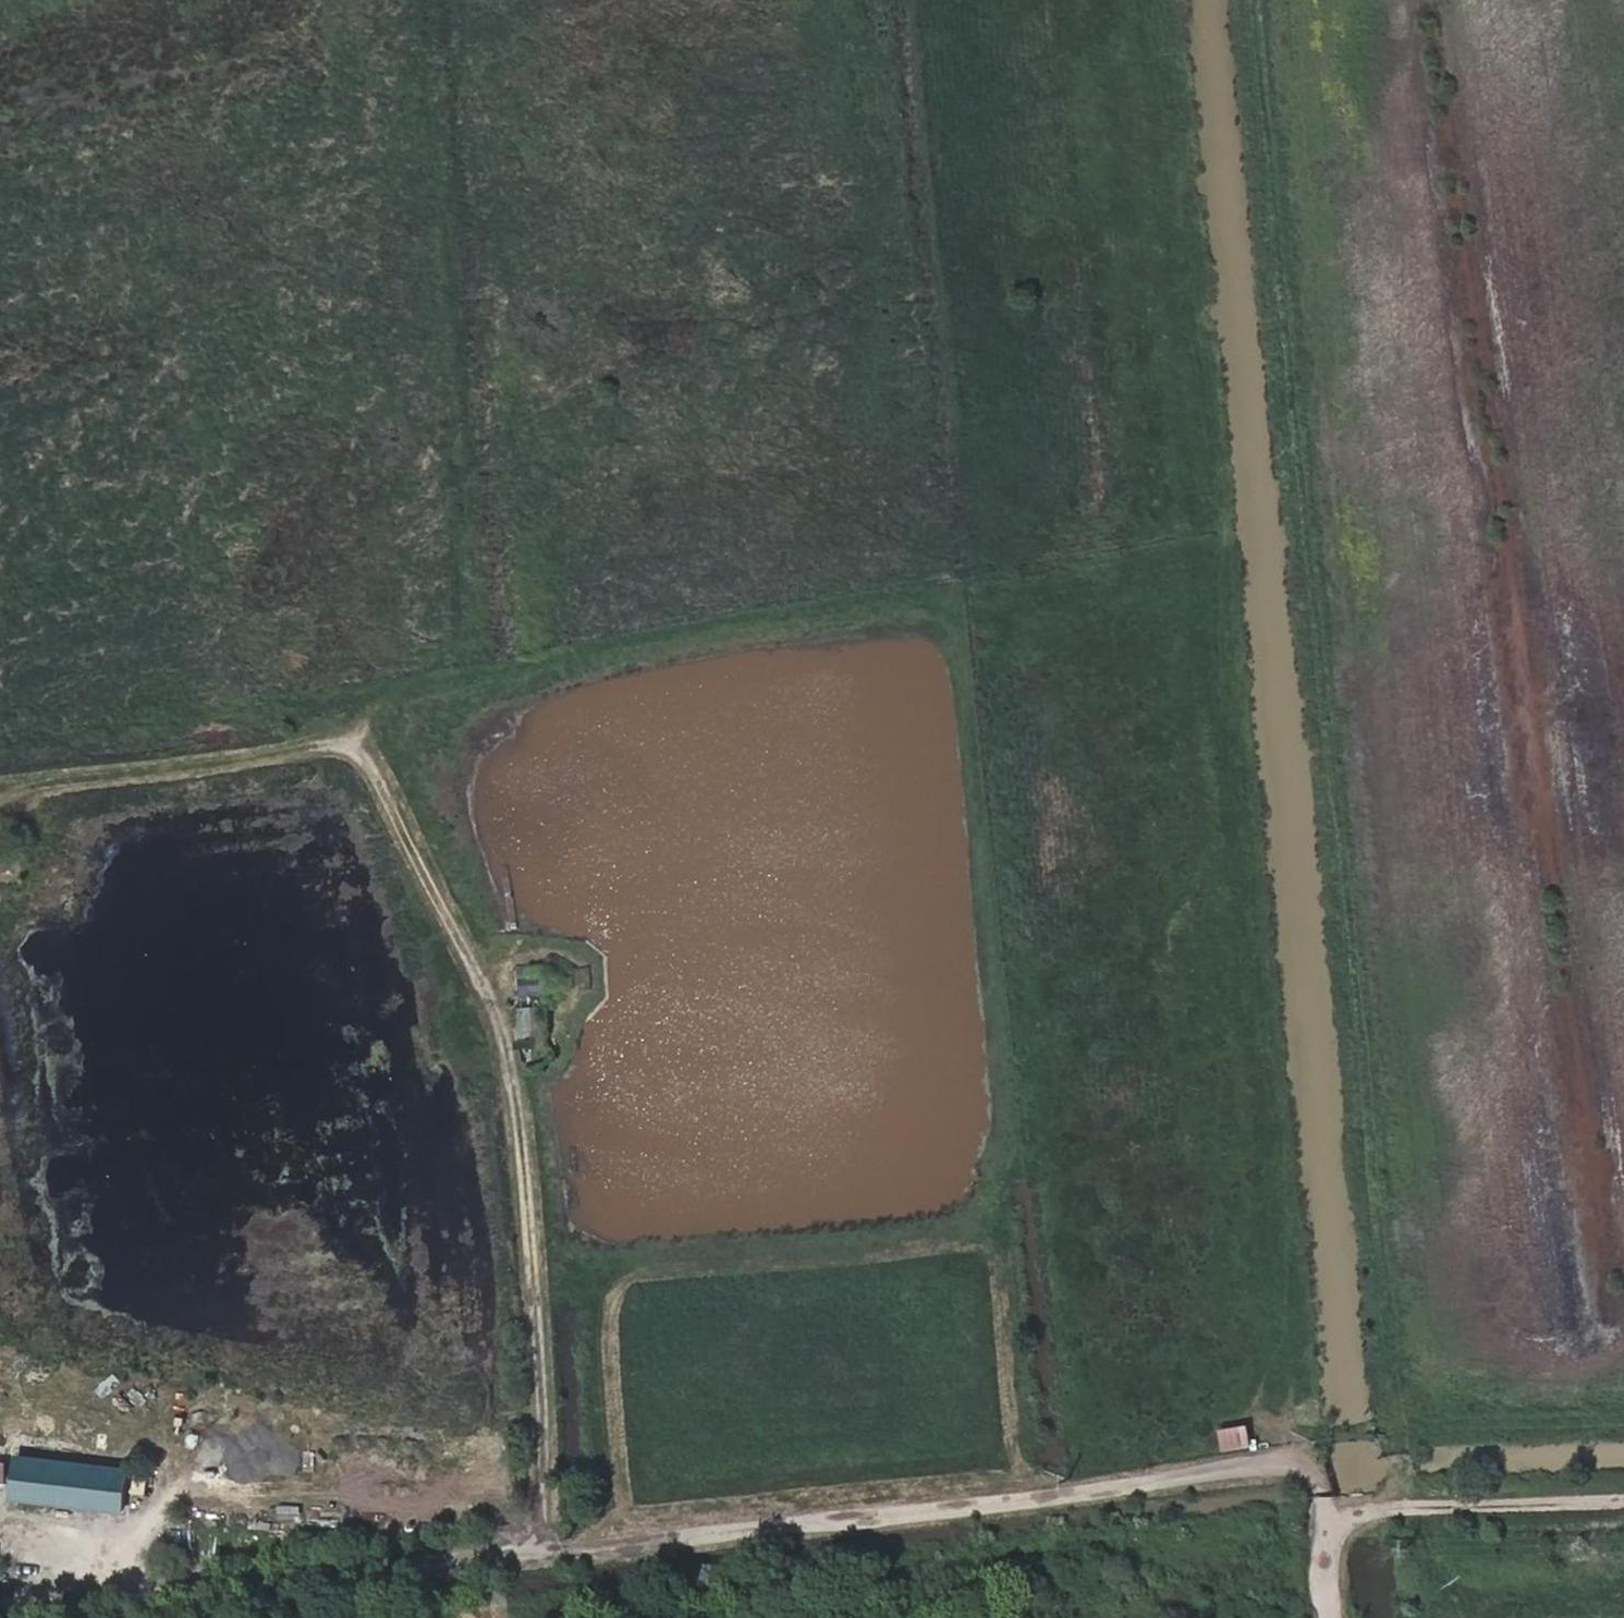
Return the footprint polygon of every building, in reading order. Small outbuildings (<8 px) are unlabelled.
[(1222,1453),(1251,1446),(1246,1423),(1217,1430),(1222,1453)]
